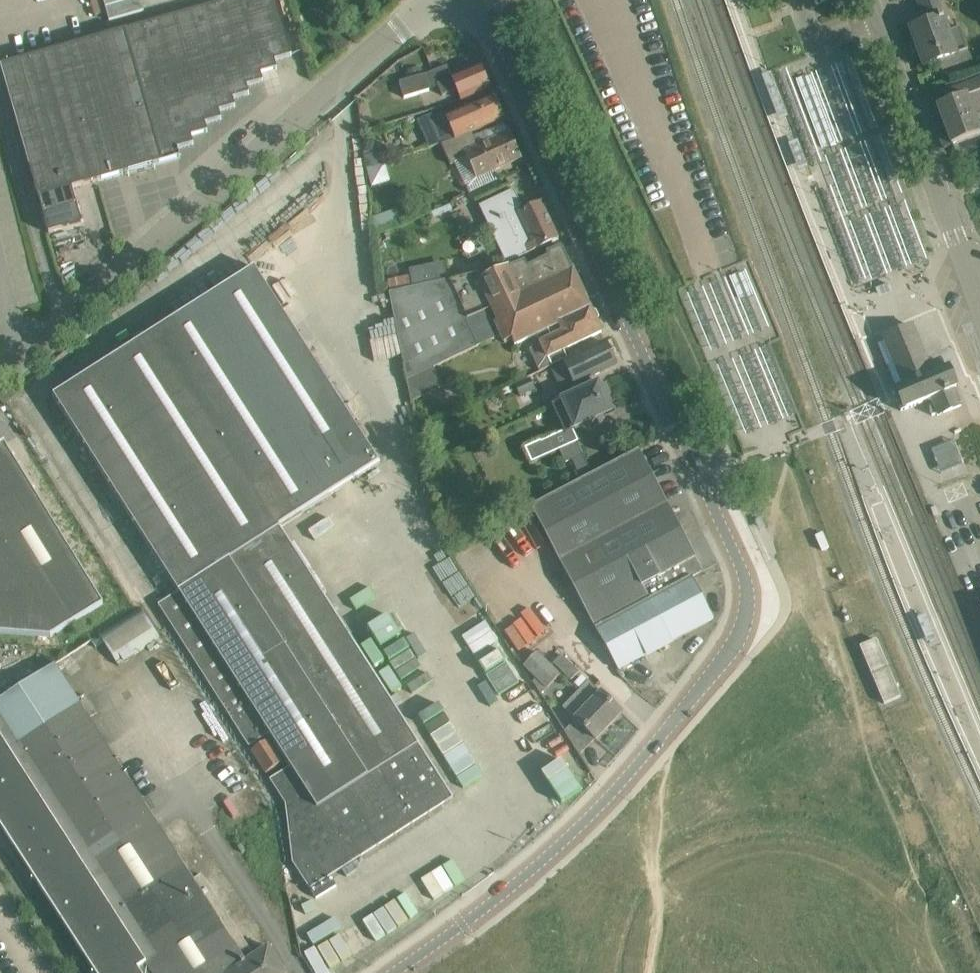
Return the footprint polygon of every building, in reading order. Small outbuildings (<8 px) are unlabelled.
[(286,36),(277,0),(229,0),(1,65),(31,170),(90,154),(98,181),(163,162),(163,161),(180,157),(177,148),(194,144),(191,136),(208,132),(205,123),(222,119),(219,111),(236,107),(233,98),(249,94),(247,86),(263,82),(261,73),(277,69),(275,60),(292,55),(286,36)] [(106,8),(135,0),(103,0),(106,8)] [(106,8),(110,22),(144,12),(141,0),(135,0),(106,8)] [(961,32),(960,28),(948,32),(937,0),(918,0),(926,23),(911,28),(924,66),(940,61),(943,68),(958,62),(955,55),(968,51),(961,32)] [(836,61),(862,131),(879,125),(852,55),(836,61)] [(816,69),(842,139),(859,133),(832,63),(816,69)] [(462,100),(471,96),(490,88),(480,65),(438,84),(443,96),(458,89),(462,100)] [(774,71),(809,164),(822,159),(787,66),(774,71)] [(780,117),(790,113),(772,68),(768,69),(762,72),(780,117)] [(796,77),(823,147),(840,140),(813,70),(796,77)] [(425,75),(400,82),(405,98),(430,90),(425,75)] [(979,91),(979,79),(979,78),(957,86),(961,97),(930,109),(933,117),(940,114),(945,126),(979,113),(979,94),(979,91)] [(443,143),(472,133),(472,132),(503,118),(493,96),(466,109),(447,117),(448,118),(434,124),(443,143)] [(944,148),(976,137),(979,148),(979,113),(945,126),(949,137),(941,140),(944,148)] [(469,192),(480,187),(499,179),(495,170),(521,158),(509,132),(478,146),(472,133),(443,143),(452,164),(455,163),(469,192)] [(864,139),(887,197),(904,191),(881,132),(864,139)] [(798,137),(789,140),(800,168),(808,165),(798,137)] [(845,147),(867,205),(884,199),(862,140),(845,147)] [(825,154),(847,212),(864,206),(842,147),(825,154)] [(73,188),(98,181),(90,154),(31,170),(49,233),(83,224),(73,188)] [(365,168),(370,187),(389,182),(383,163),(365,168)] [(855,282),(867,277),(831,184),(818,189),(855,282)] [(514,191),(480,207),(506,264),(513,261),(525,256),(559,240),(541,203),(520,213),(518,210),(522,208),(514,191)] [(889,205),(911,263),(928,257),(906,198),(889,205)] [(869,212),(891,271),(908,264),(886,206),(869,212)] [(849,220),(872,278),(888,272),(866,213),(849,220)] [(492,308),(573,270),(562,246),(553,251),(510,268),(492,276),(492,275),(480,280),(492,308)] [(754,331),(770,325),(746,267),(730,274),(754,331)] [(254,268),(54,396),(179,591),(158,605),(249,746),(269,734),(290,767),(270,779),(285,804),(293,862),(310,889),(451,798),(281,532),(279,528),(280,528),(279,526),(379,462),(254,268)] [(549,329),(590,308),(573,270),(492,308),(480,280),(492,275),(490,271),(447,281),(447,280),(390,292),(408,379),(434,367),(502,336),(505,343),(512,340),(515,346),(549,330),(549,329)] [(549,330),(553,339),(530,349),(540,371),(568,358),(564,350),(602,332),(591,309),(549,330)] [(901,380),(941,364),(939,360),(929,364),(914,326),(884,339),(901,380)] [(617,366),(607,343),(566,362),(576,384),(590,377),(591,378),(617,366)] [(938,415),(962,405),(955,389),(956,389),(948,368),(943,370),(941,364),(901,380),(903,386),(897,389),(893,391),(902,411),(905,410),(931,399),(934,405),(933,406),(932,407),(931,408),(931,409),(930,410),(931,411),(932,416),(937,414),(938,415)] [(434,367),(408,379),(412,402),(443,387),(434,367)] [(529,379),(513,386),(518,399),(534,392),(529,379)] [(560,450),(579,442),(574,431),(582,427),(581,425),(611,411),(606,400),(610,399),(602,382),(553,405),(565,431),(543,442),(542,441),(526,448),(533,463),(560,450)] [(934,448),(943,468),(959,460),(951,441),(934,448)] [(560,450),(566,463),(572,460),(583,455),(585,454),(579,442),(560,450)] [(50,637),(104,604),(5,443),(0,446),(0,633),(50,637)] [(702,571),(638,450),(593,474),(582,480),(532,506),(599,633),(694,583),(691,577),(702,571)] [(583,455),(572,460),(582,480),(593,474),(583,455)] [(599,633),(609,652),(619,669),(713,619),(694,583),(599,633)] [(117,665),(161,638),(141,609),(98,636),(117,665)] [(877,705),(895,700),(876,638),(857,644),(877,705)] [(538,652),(524,666),(548,690),(562,674),(538,652)] [(580,672),(563,655),(554,664),(571,681),(580,672)] [(0,699),(0,824),(96,972),(286,972),(269,946),(254,956),(202,874),(196,876),(193,871),(189,873),(59,672),(54,664),(0,699)] [(622,712),(608,698),(601,692),(592,684),(567,710),(575,719),(576,720),(565,731),(579,755),(595,739),(596,740),(622,712)] [(555,806),(577,794),(541,727),(519,739),(555,806)] [(266,773),(283,762),(269,740),(252,751),(266,773)]
